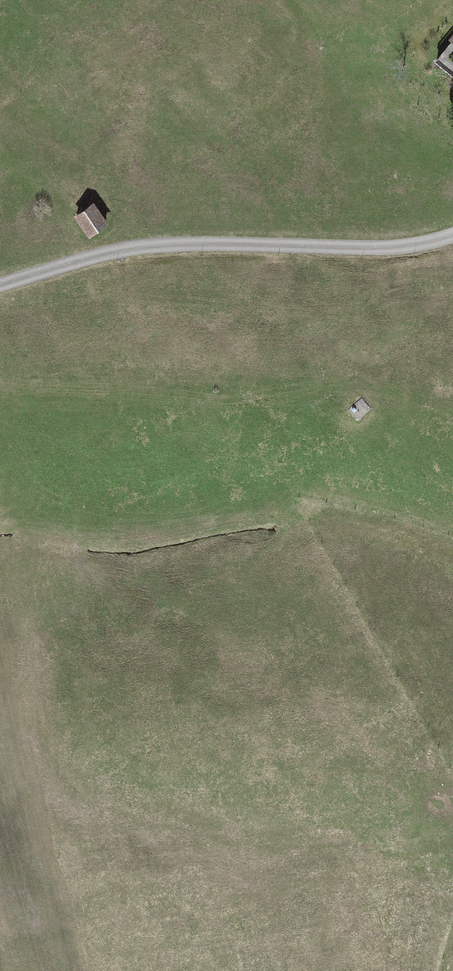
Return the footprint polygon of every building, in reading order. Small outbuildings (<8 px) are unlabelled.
[(94,204),(74,218),(92,241),(111,227),(94,204)]
